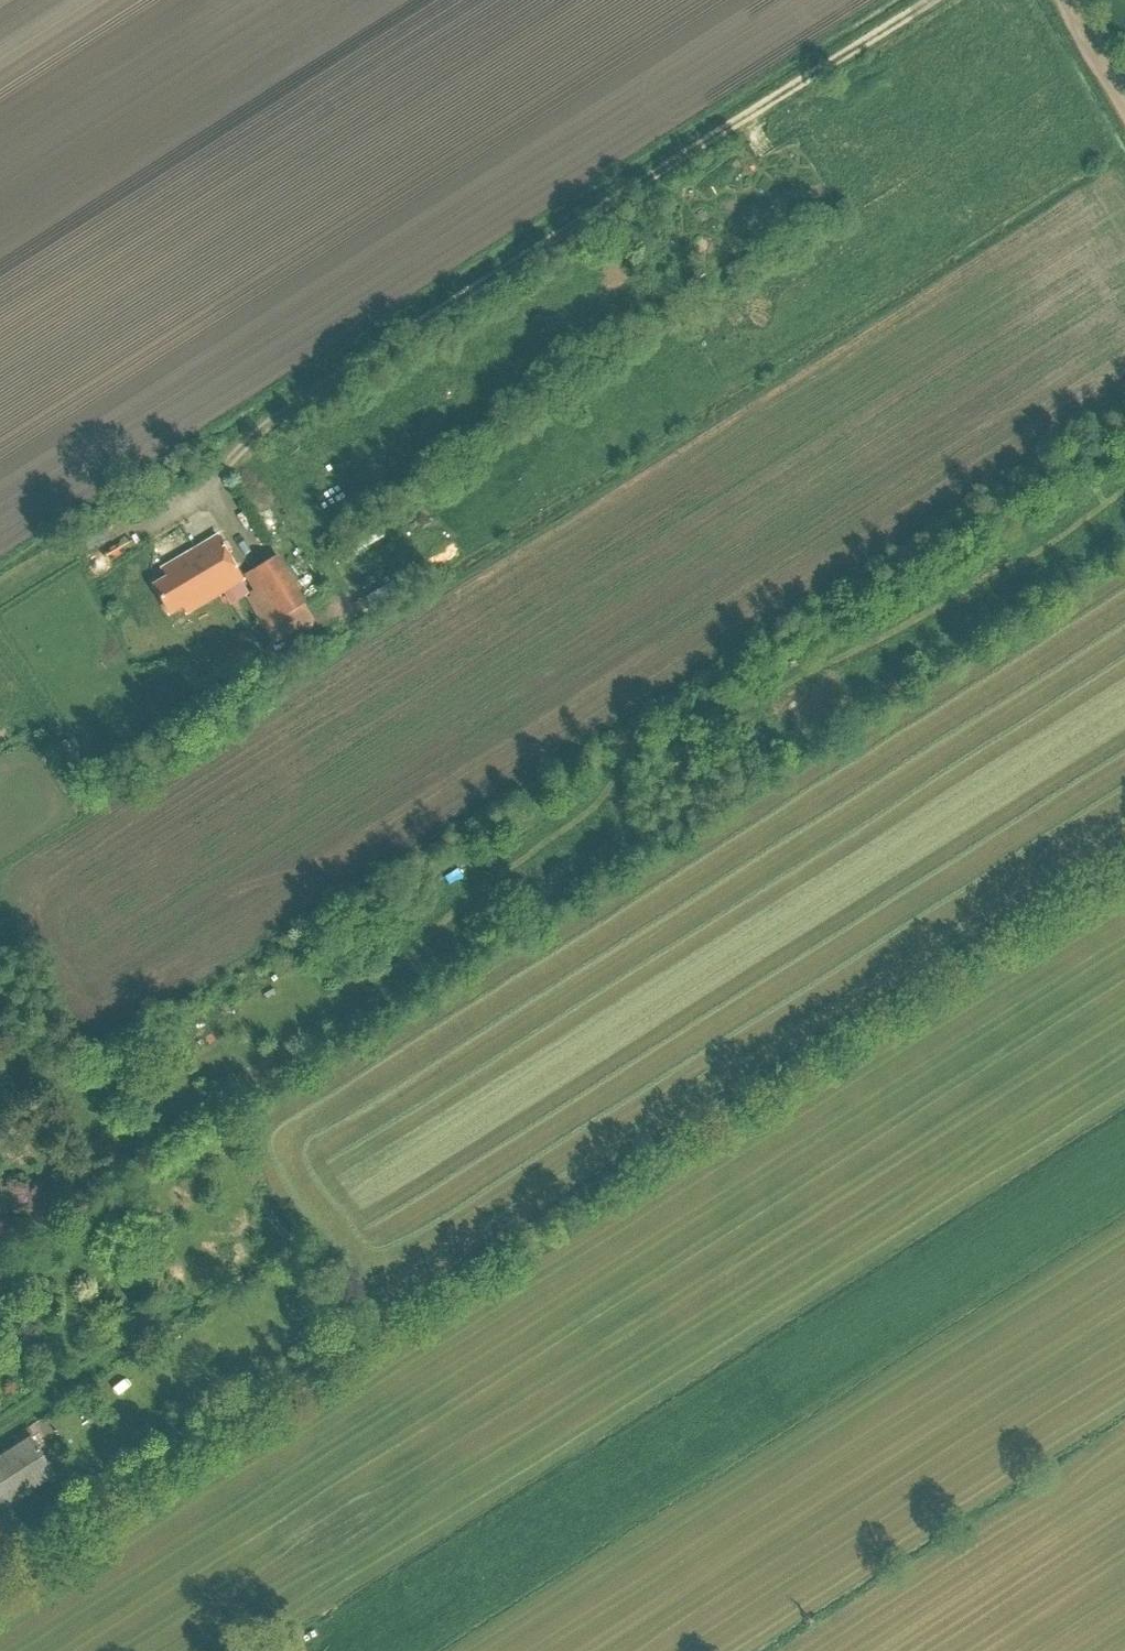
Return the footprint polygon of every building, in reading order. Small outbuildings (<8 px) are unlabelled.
[(221,592),(242,580),(216,533),(160,568),(165,577),(152,585),(168,613),(181,606),(185,614),(221,592)] [(271,623),(303,602),(274,555),(243,574),(271,623)] [(242,580),(221,592),(229,605),(250,593),(242,580)] [(55,1474),(30,1435),(0,1454),(0,1508),(55,1474)]
